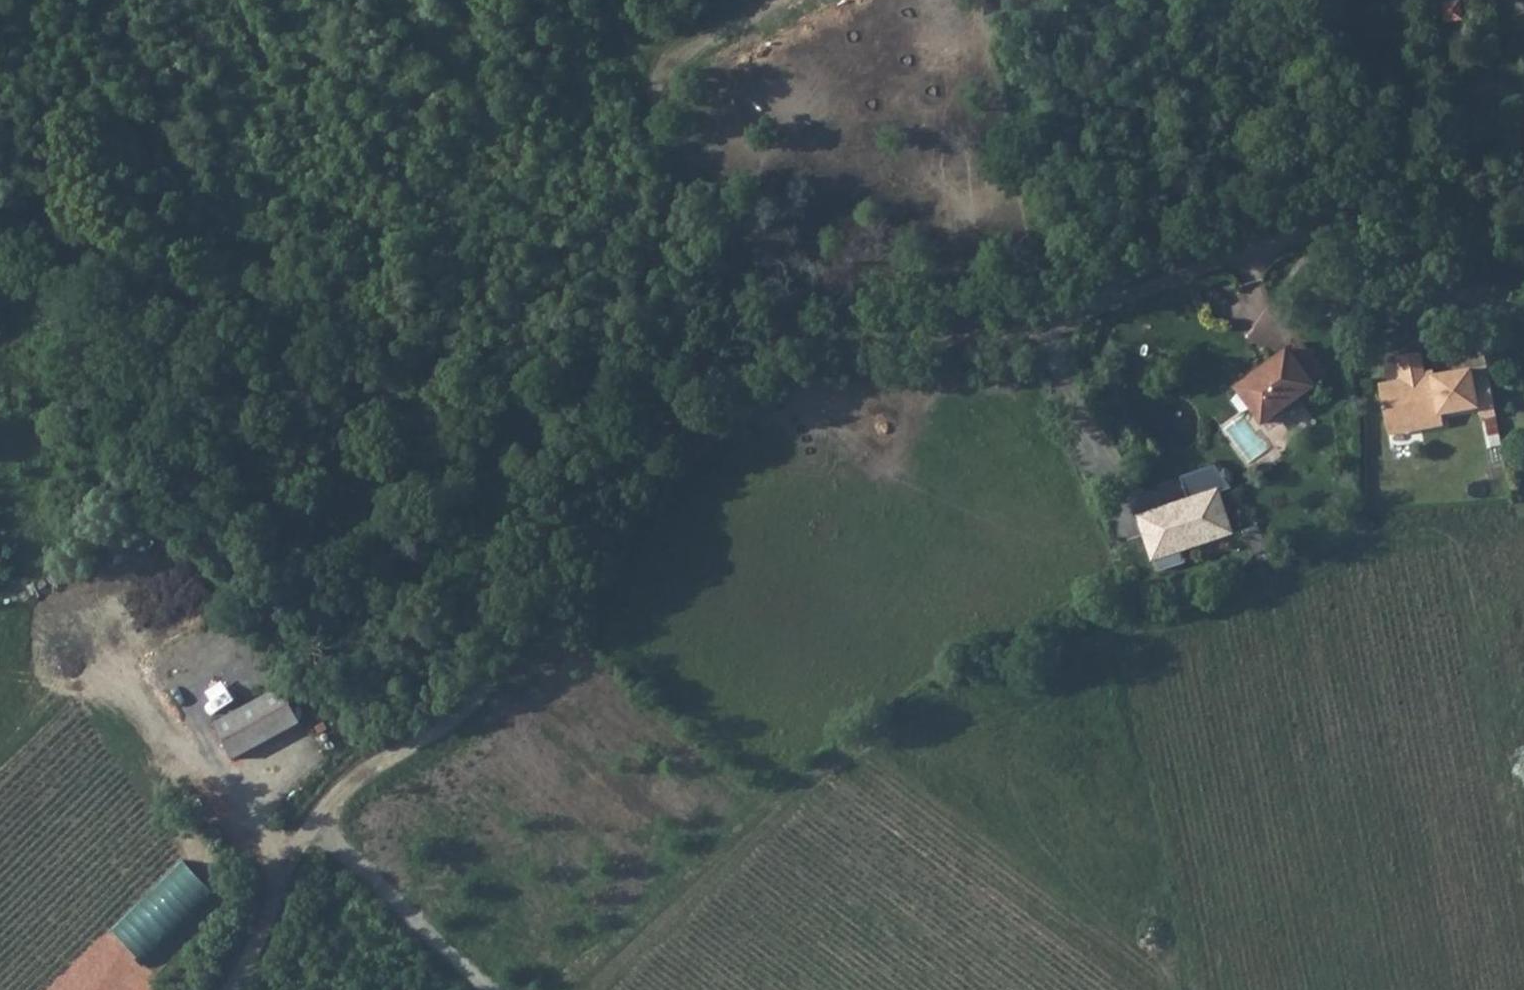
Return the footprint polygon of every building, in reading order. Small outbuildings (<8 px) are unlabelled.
[(1237,392),(1265,429),(1316,392),(1289,354),(1237,392)] [(1480,400),(1474,373),(1438,379),(1438,378),(1429,379),(1425,357),(1401,361),(1405,384),(1384,388),(1388,411),(1480,400)] [(1445,418),(1481,410),(1480,400),(1388,411),(1392,432),(1424,425),(1425,431),(1447,426),(1445,418)] [(1185,501),(1137,516),(1152,563),(1233,537),(1213,473),(1180,484),(1185,501)] [(279,691),(216,726),(234,758),(297,723),(279,691)]
